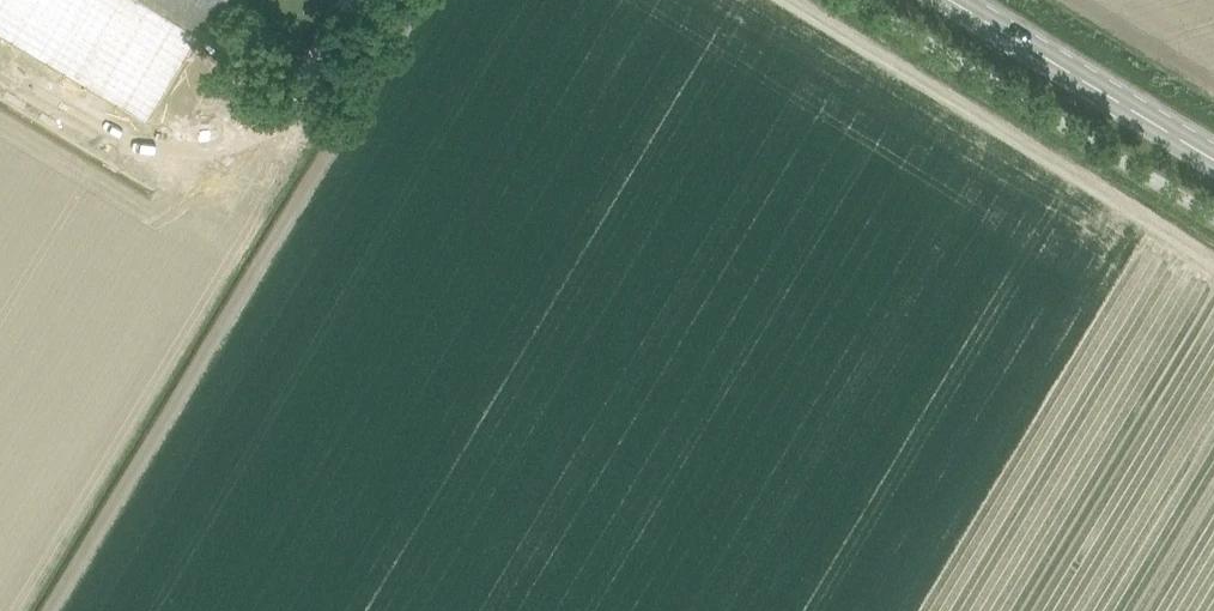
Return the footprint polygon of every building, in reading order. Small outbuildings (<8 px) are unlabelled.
[(148,125),(200,37),(139,1),(139,0),(0,0),(0,38),(148,125)] [(206,28),(222,0),(159,0),(206,28)]
